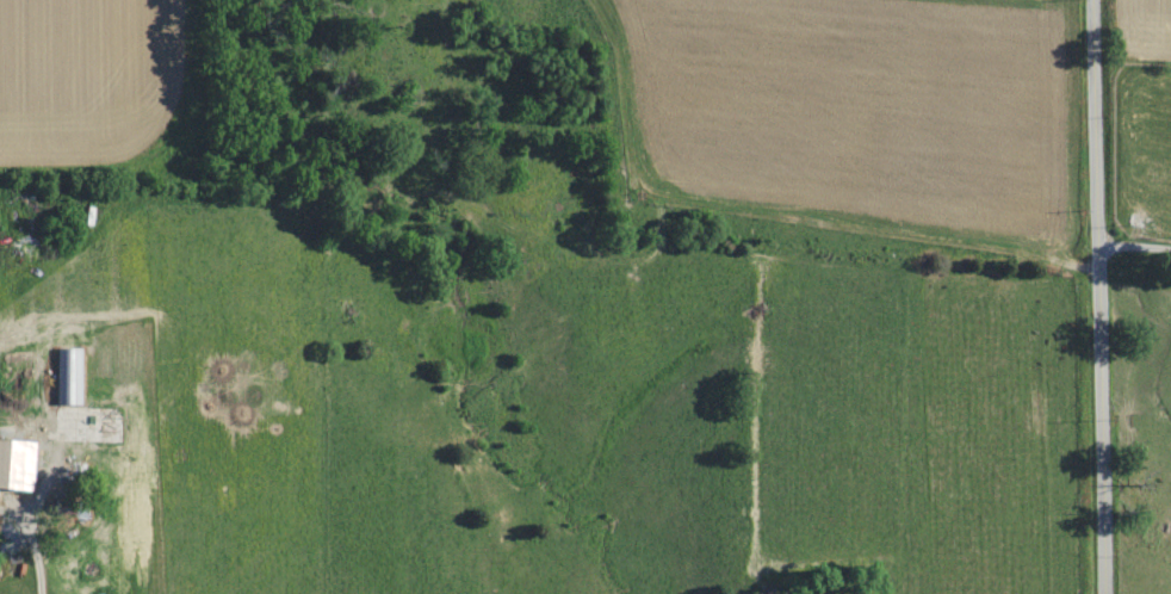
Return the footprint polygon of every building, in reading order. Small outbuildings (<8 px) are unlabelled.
[(56,403),(81,403),(80,346),(55,346),(56,403)] [(91,436),(106,436),(106,412),(92,412),(91,436)] [(0,437),(0,487),(35,488),(36,439),(0,437)]
